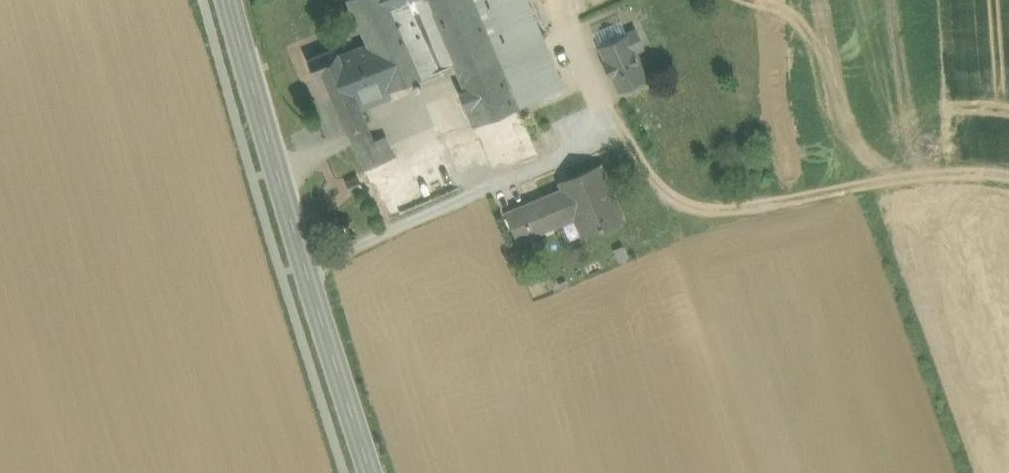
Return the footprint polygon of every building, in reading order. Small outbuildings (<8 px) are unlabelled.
[(520,0),(346,0),(338,3),(356,44),(309,64),(381,227),(538,158),(519,114),(562,95),(520,0)] [(621,37),(593,48),(613,98),(640,88),(621,37)] [(560,188),(505,212),(518,243),(574,219),(582,238),(626,219),(602,163),(558,182),(560,188)] [(358,176),(346,181),(351,193),(363,188),(358,176)]
